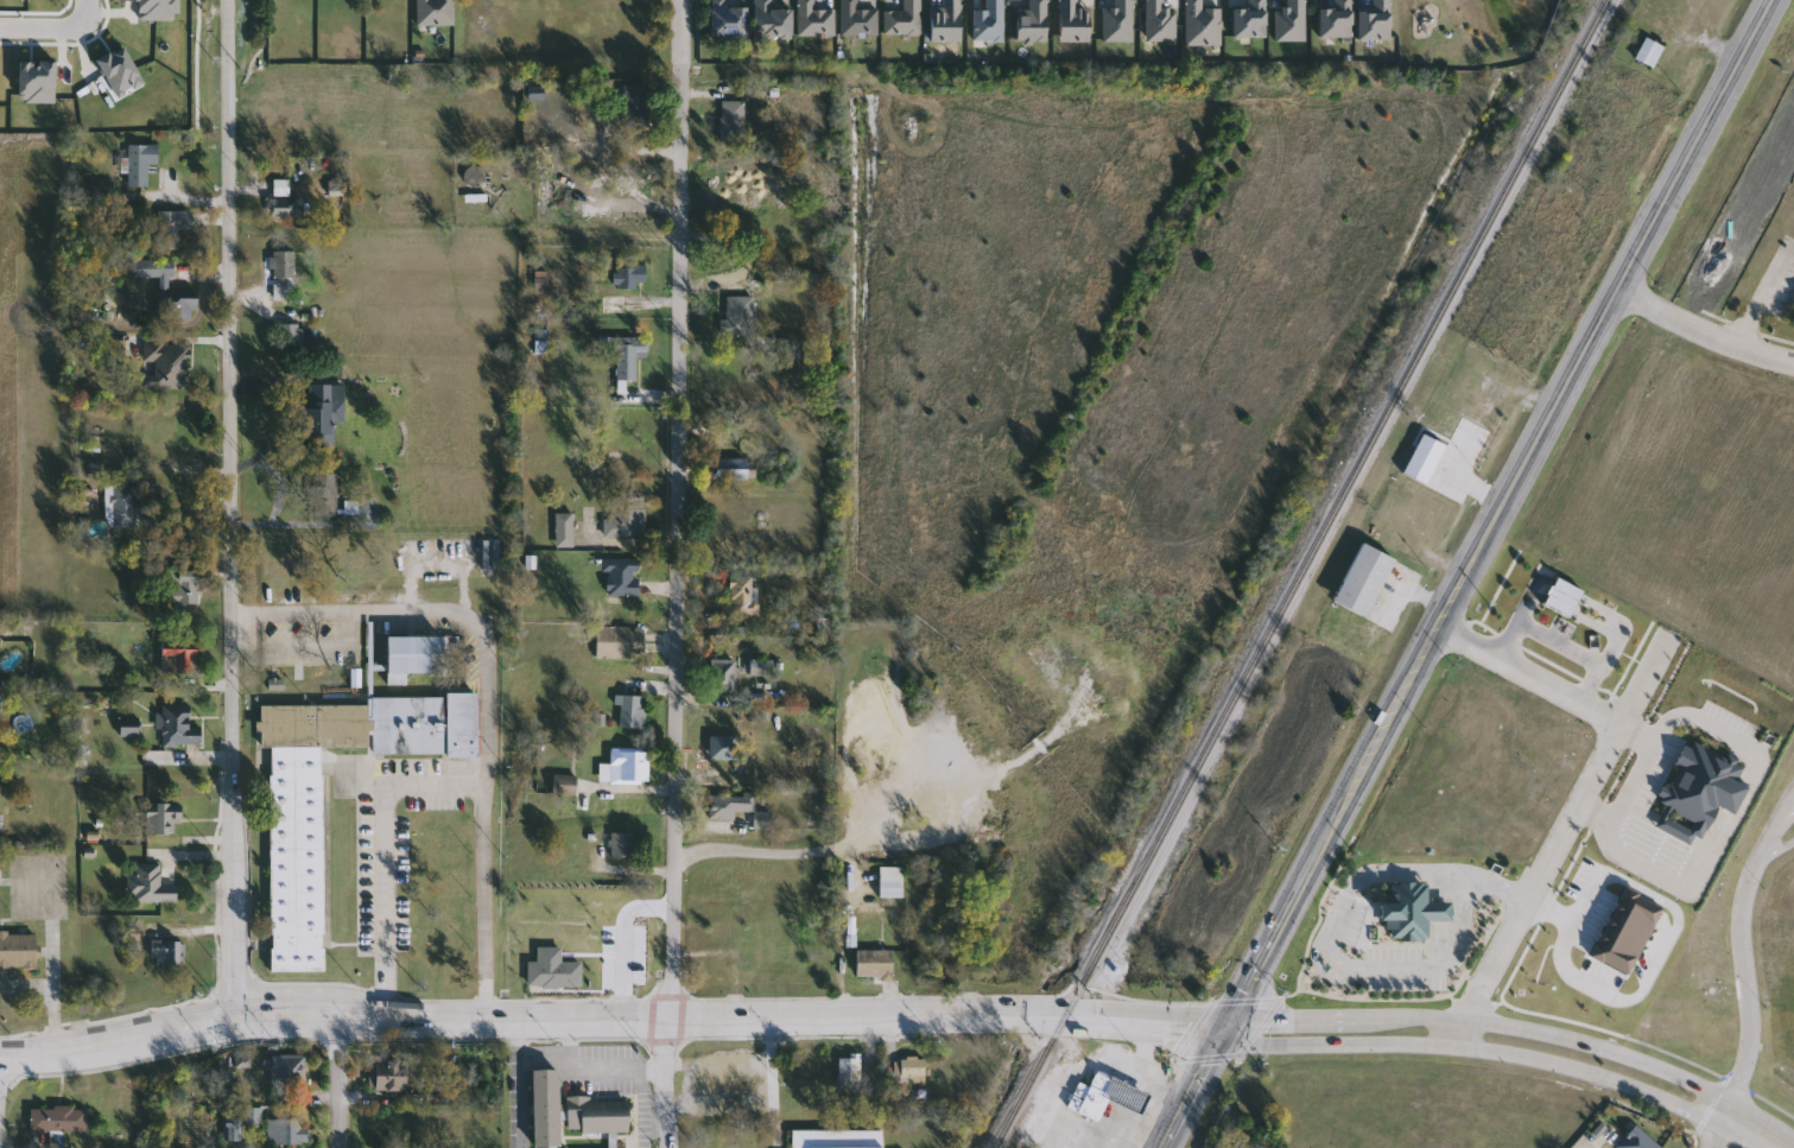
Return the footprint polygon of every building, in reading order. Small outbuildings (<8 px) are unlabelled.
[(416,24),(416,0),(452,0),(452,24),(416,24)] [(709,36),(709,0),(724,0),(724,6),(744,6),(744,36),(709,36)] [(753,39),(752,0),(772,0),(772,7),(788,7),(790,38),(753,39)] [(795,36),(795,0),(812,0),(812,8),(833,8),(833,36),(795,36)] [(839,36),(839,0),(855,0),(855,8),(876,8),(876,36),(839,36)] [(902,11),(902,0),(919,0),(919,33),(883,33),(883,11),(902,11)] [(940,8),(940,0),(958,0),(958,42),(928,42),(928,8),(940,8)] [(1027,9),(1027,0),(1045,0),(1045,40),(1015,40),(1015,9),(1027,9)] [(1057,40),(1057,0),(1076,0),(1076,7),(1086,7),(1086,40),(1057,40)] [(1114,6),(1114,0),(1130,0),(1130,42),(1102,42),(1102,6),(1114,6)] [(1143,42),(1143,0),(1162,0),(1162,8),(1173,8),(1173,42),(1143,42)] [(1286,6),(1286,0),(1304,0),(1304,40),(1274,40),(1274,6),(1286,6)] [(1635,58),(1647,38),(1665,47),(1653,68),(1635,58)] [(648,84),(648,128),(623,128),(623,84),(648,84)] [(746,102),(746,142),(722,142),(722,102),(746,102)] [(129,189),(129,145),(159,145),(159,165),(150,165),(150,189),(129,189)] [(290,180),(290,199),(306,199),(306,217),(273,217),(273,180),(290,180)] [(190,211),(190,229),(180,229),(180,249),(159,249),(159,211),(190,211)] [(296,252),(294,299),(273,299),(274,252),(296,252)] [(173,260),(172,292),(196,292),(195,321),(159,319),(160,279),(134,278),(134,259),(173,260)] [(638,283),(638,288),(616,288),(616,266),(647,267),(646,284),(638,283)] [(754,296),(754,334),(723,334),(723,318),(727,318),(727,296),(754,296)] [(305,345),(280,345),(280,324),(305,324),(305,345)] [(638,380),(619,380),(619,351),(609,351),(609,338),(648,338),(648,355),(638,355),(638,380)] [(306,448),(306,385),(346,385),(346,423),(335,423),(335,448),(306,448)] [(1445,444),(1430,484),(1406,475),(1421,435),(1445,444)] [(748,481),(714,481),(714,458),(748,458),(748,481)] [(338,474),(337,516),(312,516),(312,474),(338,474)] [(114,488),(139,488),(139,528),(114,528),(114,488)] [(613,520),(613,497),(645,497),(645,538),(606,538),(606,520),(613,520)] [(557,547),(557,513),(573,513),(573,547),(557,547)] [(1359,616),(1329,598),(1361,541),(1393,559),(1359,616)] [(639,597),(608,596),(609,573),(603,573),(603,558),(639,559),(639,597)] [(172,605),(172,575),(198,575),(198,605),(172,605)] [(1554,576),(1580,589),(1566,615),(1541,602),(1554,576)] [(753,583),(753,602),(761,602),(761,617),(733,617),(733,583),(753,583)] [(596,658),(596,628),(645,628),(645,658),(596,658)] [(197,645),(197,674),(163,674),(163,645),(197,645)] [(712,692),(712,660),(736,660),(736,692),(712,692)] [(772,674),(753,674),(753,662),(772,662),(772,674)] [(362,674),(313,674),(313,696),(362,696),(362,674)] [(271,972),(271,748),(261,748),(260,706),(368,706),(368,697),(477,697),(477,759),(336,759),(336,754),(323,754),(324,972),(271,972)] [(645,728),(619,728),(619,697),(645,697),(645,728)] [(190,706),(190,728),(201,728),(201,747),(159,746),(160,705),(190,706)] [(735,760),(711,760),(711,737),(735,737),(735,760)] [(1692,740),(1730,760),(1736,763),(1728,778),(1743,785),(1730,811),(1714,804),(1697,836),(1692,833),(1687,842),(1649,823),(1679,766),(1672,762),(1680,744),(1687,748),(1692,740)] [(601,782),(601,765),(611,765),(611,751),(649,751),(649,782),(601,782)] [(554,794),(554,776),(576,776),(576,794),(554,794)] [(755,795),(755,812),(736,812),(736,819),(709,819),(709,795),(755,795)] [(146,835),(146,806),(179,806),(179,835),(146,835)] [(635,833),(635,857),(611,857),(611,833),(635,833)] [(129,875),(137,875),(137,863),(163,863),(163,884),(177,884),(177,903),(129,903),(129,875)] [(880,898),(880,867),(905,867),(905,898),(880,898)] [(1447,900),(1447,918),(1424,918),(1424,937),(1388,937),(1388,928),(1382,928),(1382,918),(1374,917),(1374,900),(1382,900),(1382,890),(1388,890),(1388,882),(1424,882),(1424,900),(1447,900)] [(1624,884),(1660,903),(1623,973),(1587,954),(1624,884)] [(38,971),(0,971),(0,934),(38,934),(38,971)] [(153,964),(153,941),(185,941),(185,964),(153,964)] [(582,962),(582,988),(528,988),(528,962),(539,962),(538,949),(562,947),(562,963),(582,962)] [(856,978),(856,951),(893,951),(893,978),(856,978)] [(862,1054),(862,1084),(839,1084),(839,1054),(862,1054)] [(305,1055),(305,1084),(272,1084),(272,1055),(305,1055)] [(818,1055),(818,1080),(798,1080),(798,1055),(818,1055)] [(370,1059),(406,1059),(406,1091),(370,1091),(370,1059)] [(559,1071),(559,1147),(533,1147),(533,1071),(559,1071)] [(1069,1108),(1079,1080),(1091,1085),(1097,1071),(1149,1093),(1142,1114),(1107,1099),(1098,1120),(1069,1108)] [(800,1096),(800,1109),(786,1109),(786,1096),(800,1096)] [(629,1131),(568,1133),(566,1099),(628,1098),(629,1131)] [(88,1133),(32,1133),(32,1108),(88,1108),(88,1133)] [(242,1118),(242,1141),(224,1141),(224,1118),(242,1118)] [(309,1146),(270,1146),(270,1120),(309,1120),(309,1146)] [(883,1129),(884,1147),(794,1147),(794,1129),(883,1129)]
